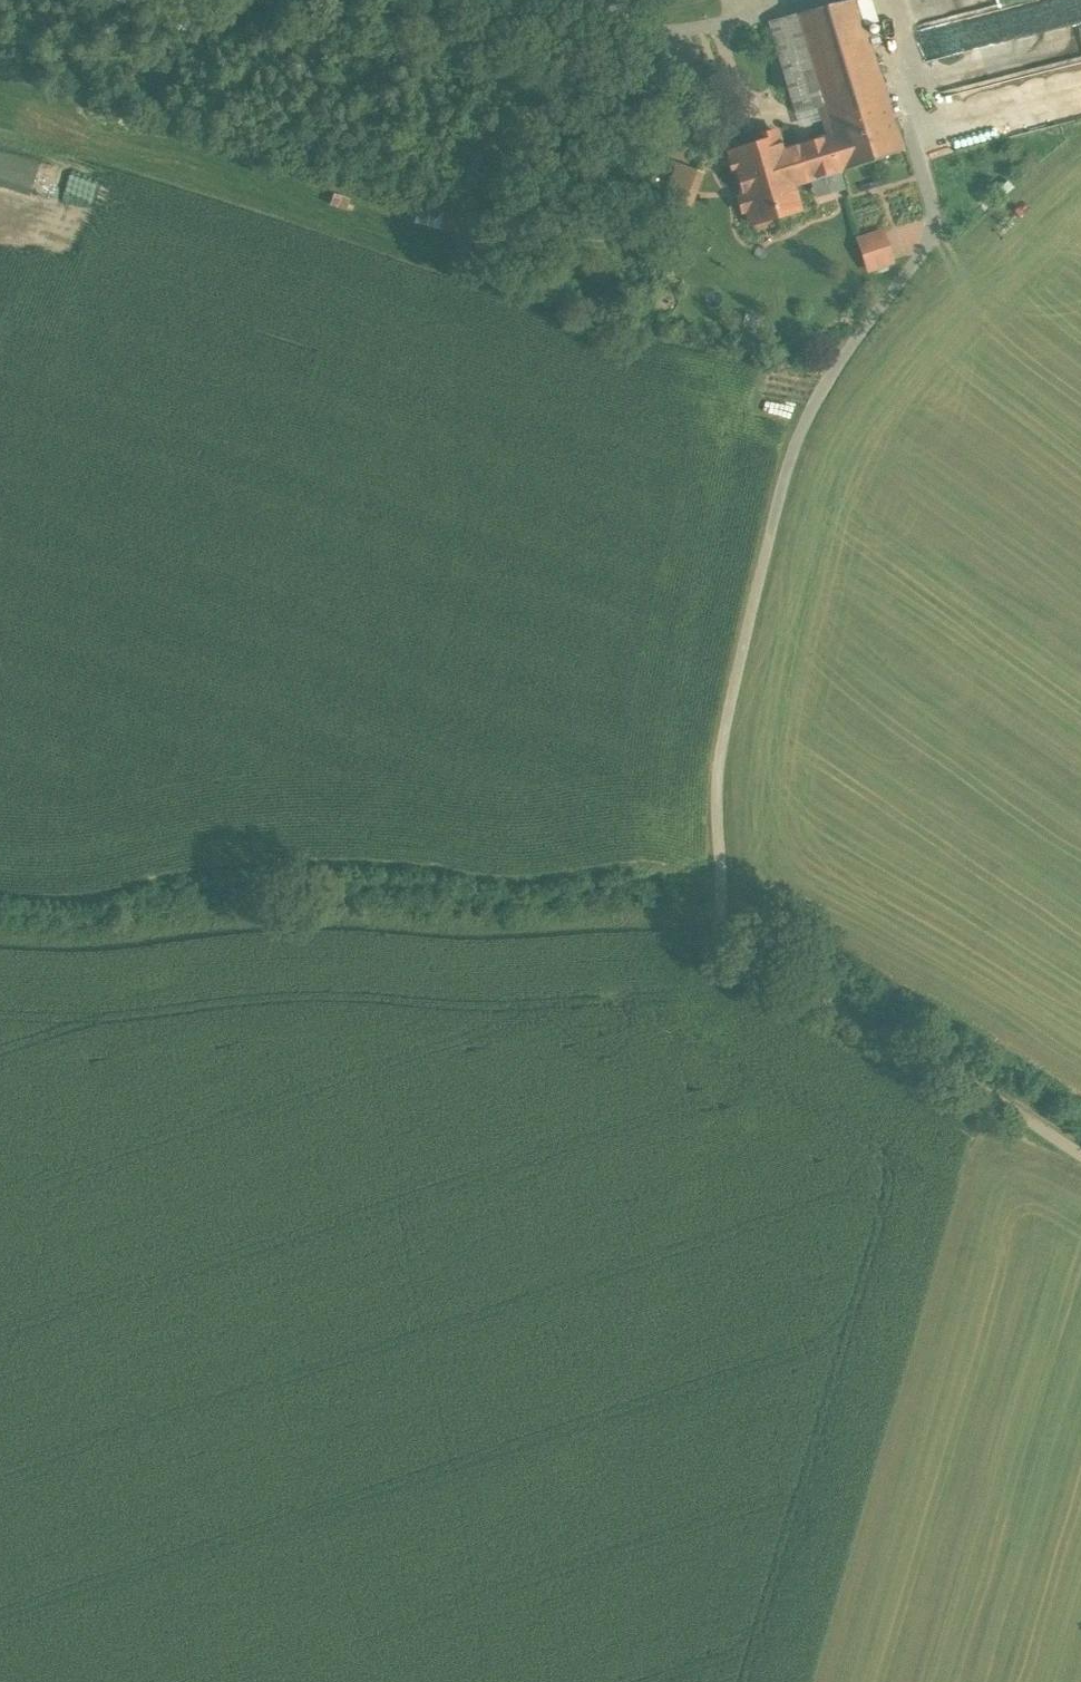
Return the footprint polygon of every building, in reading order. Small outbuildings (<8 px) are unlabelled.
[(770,20),(798,113),(820,106),(829,136),(839,170),(840,171),(904,150),(857,0),(850,0),(770,20)] [(777,131),(756,137),(758,144),(731,152),(733,159),(732,161),(731,161),(734,169),(735,169),(736,170),(743,193),(741,197),(739,198),(743,211),(744,210),(749,213),(752,223),(800,209),(793,184),(839,170),(829,136),(782,150),(777,131)] [(883,230),(854,239),(865,275),(894,265),(883,230)]
